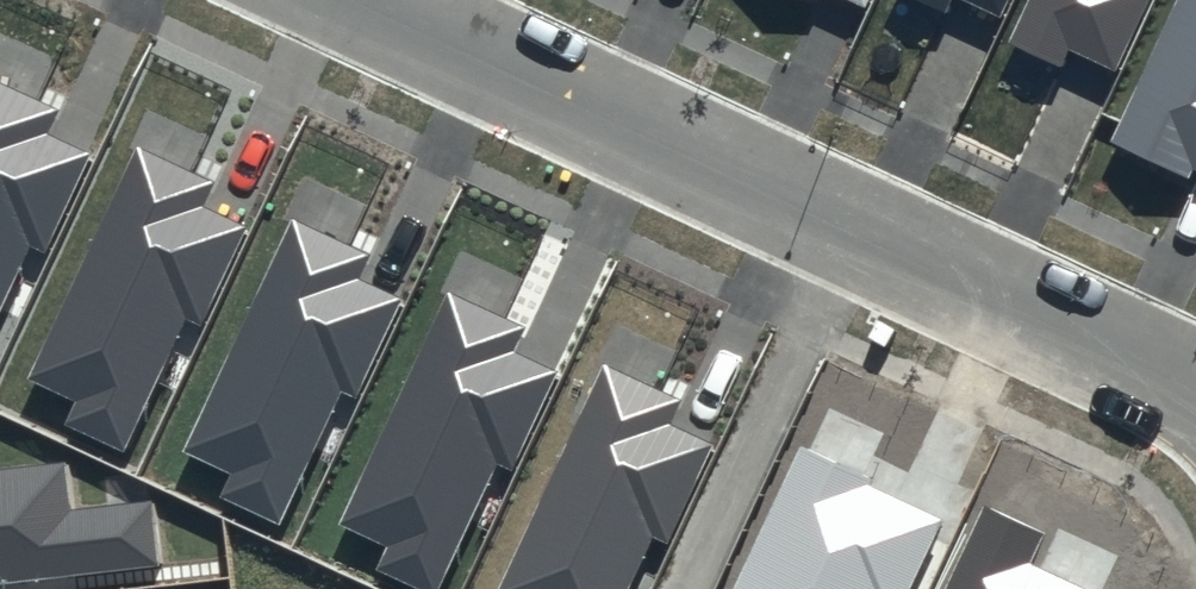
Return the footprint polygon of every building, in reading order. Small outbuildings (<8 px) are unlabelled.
[(947,11),(952,0),(922,0),(947,11)] [(1002,17),(1009,0),(963,0),(1002,17)] [(1007,44),(1062,69),(1070,52),(1114,73),(1149,0),(1027,0),(1007,44)] [(1112,141),(1190,178),(1194,169),(1195,170),(1195,0),(1178,0),(1112,141)] [(90,153),(46,133),(58,109),(0,82),(0,308),(29,247),(44,254),(90,153)] [(199,325),(246,225),(202,205),(213,181),(135,144),(24,380),(73,403),(63,425),(122,453),(184,318),(199,325)] [(356,399),(403,299),(359,278),(370,255),(292,218),(182,454),(231,477),(220,499),(279,526),(342,392),(356,399)] [(561,373),(517,352),(528,329),(449,292),(339,528),(388,551),(378,573),(412,588),(442,588),(499,466),(514,473),(561,373)] [(715,442),(671,422),(682,398),(604,362),(497,588),(629,588),(653,536),(668,543),(715,442)] [(796,452),(732,588),(912,588),(944,520),(796,452)] [(157,568),(151,504),(66,513),(61,467),(0,473),(0,584),(157,568)] [(986,505),(946,588),(1085,588),(1030,563),(1044,532),(986,505)]
